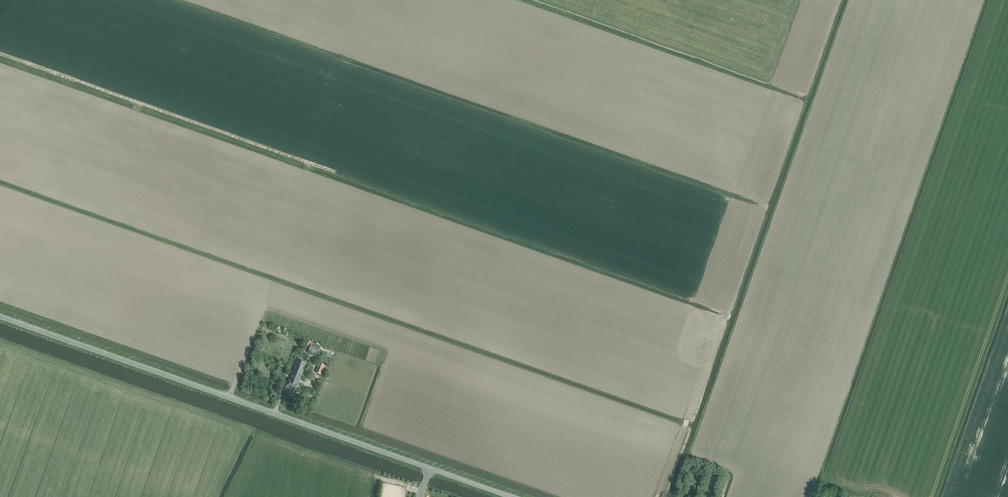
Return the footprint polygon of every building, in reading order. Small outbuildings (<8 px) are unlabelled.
[(309,352),(318,355),(322,346),(313,342),(309,352)] [(300,384),(299,384),(307,364),(297,360),(289,380),(286,387),(297,391),(300,384)] [(315,373),(321,375),(325,365),(319,363),(315,373)]
